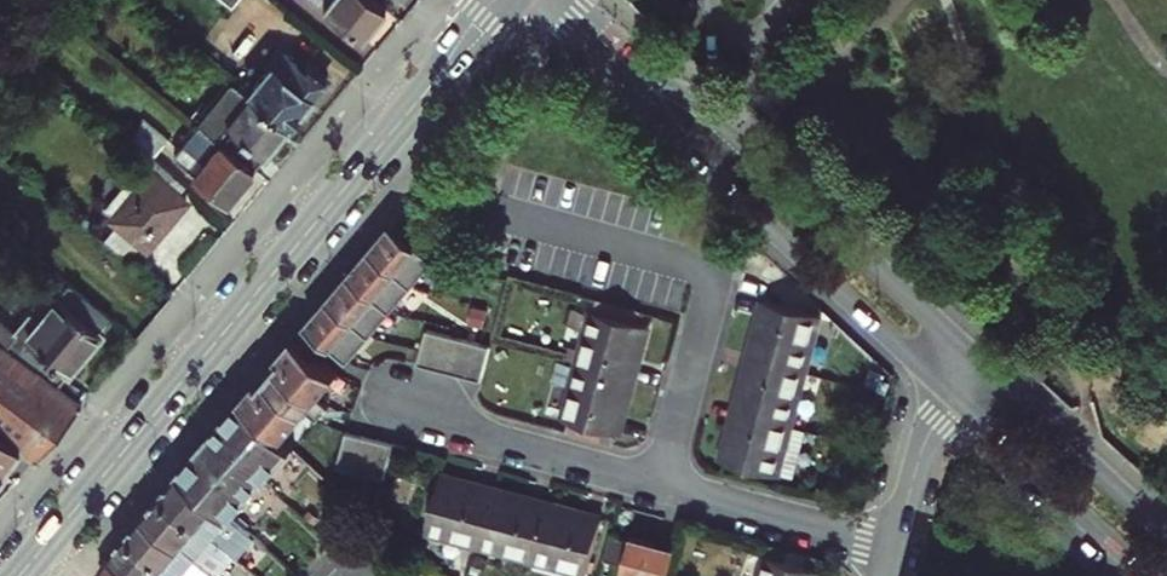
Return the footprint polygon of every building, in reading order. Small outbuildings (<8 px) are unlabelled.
[(388,8),(379,0),(317,0),(364,37),(388,8)] [(278,47),(265,63),(269,66),(248,92),(290,126),(328,78),(308,61),(302,68),(278,47)] [(248,92),(235,82),(200,124),(221,140),(255,167),(290,126),(248,92)] [(131,136),(151,153),(154,155),(168,138),(145,119),(131,136)] [(228,200),(255,167),(221,140),(207,157),(188,142),(176,157),(228,200)] [(154,155),(151,153),(142,163),(144,164),(107,209),(117,217),(114,220),(119,225),(143,244),(148,249),(181,210),(174,205),(182,194),(181,194),(167,182),(175,172),(154,155)] [(181,194),(189,184),(175,172),(167,182),(181,194)] [(174,205),(181,210),(189,200),(182,194),(174,205)] [(261,380),(245,399),(285,437),(307,411),(318,420),(329,406),(319,397),(340,372),(326,360),(336,348),(350,360),(438,258),(396,222),(281,356),(284,359),(264,382),(261,380)] [(143,244),(119,225),(106,240),(130,261),(143,244)] [(60,385),(114,319),(72,284),(41,321),(34,315),(20,333),(0,316),(0,340),(60,385)] [(763,315),(779,319),(783,305),(767,301),(763,315)] [(779,319),(763,315),(752,356),(769,361),(765,374),(749,369),(738,409),(754,413),(751,427),(734,423),(724,461),(796,480),(807,440),(787,434),(791,423),(820,315),(783,305),(779,319)] [(605,415),(622,419),(633,377),(643,339),(628,335),(631,320),(594,311),(566,419),(602,428),(605,415)] [(628,335),(643,339),(647,324),(631,320),(628,335)] [(427,326),(417,362),(481,380),(491,345),(427,326)] [(21,447),(37,459),(84,402),(60,385),(0,340),(0,432),(21,447)] [(749,369),(765,374),(769,361),(752,356),(749,369)] [(233,517),(297,448),(285,437),(245,399),(183,471),(233,517)] [(751,427),(754,413),(738,409),(734,423),(751,427)] [(566,419),(563,430),(616,444),(622,419),(605,415),(602,428),(566,419)] [(787,434),(807,440),(810,428),(791,423),(787,434)] [(0,432),(0,468),(4,471),(21,447),(0,432)] [(397,445),(349,432),(339,467),(388,480),(397,445)] [(183,471),(165,493),(237,557),(245,548),(240,544),(251,533),(233,517),(183,471)] [(429,529),(531,556),(534,557),(588,571),(598,535),(586,532),(590,516),(548,505),(544,521),(531,517),(535,501),(493,490),(489,506),(476,502),(480,487),(442,477),(429,529)] [(489,506),(493,490),(480,487),(476,502),(489,506)] [(165,493),(147,514),(216,574),(219,575),(220,575),(237,557),(165,493)] [(544,521),(548,505),(535,501),(531,517),(544,521)] [(147,514),(131,533),(181,575),(215,575),(216,574),(147,514)] [(602,520),(590,516),(586,532),(598,535),(602,520)] [(131,533),(115,551),(144,575),(181,575),(131,533)] [(632,539),(623,572),(636,575),(670,575),(677,551),(632,539)] [(115,551),(100,569),(108,575),(144,575),(115,551)] [(804,566),(768,557),(763,575),(802,575),(804,566)] [(804,566),(802,575),(819,575),(821,571),(804,566)]
